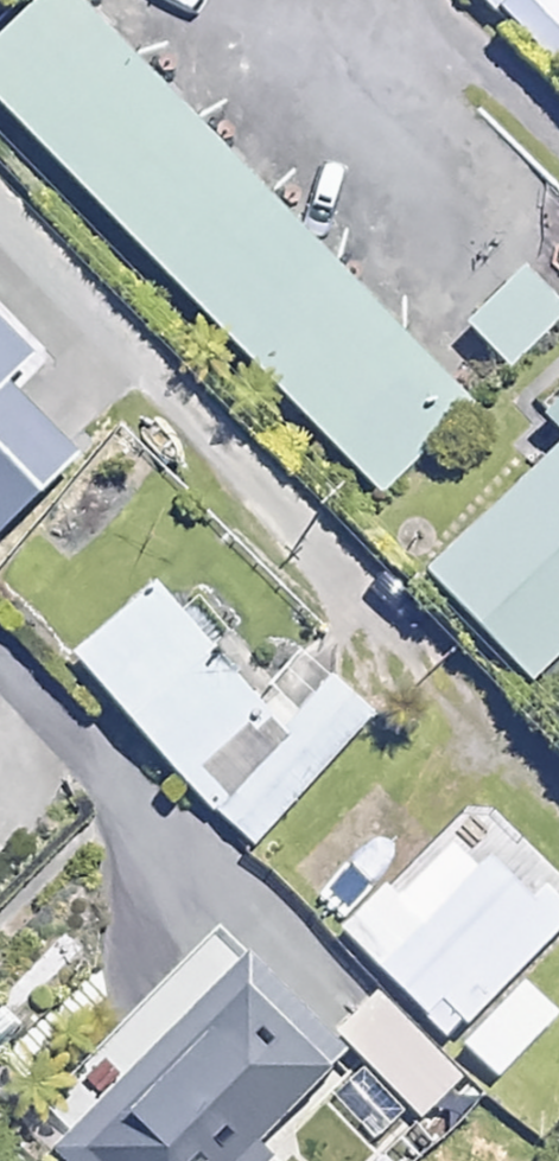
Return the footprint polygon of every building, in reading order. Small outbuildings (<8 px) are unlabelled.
[(76,0),(39,0),(0,38),(0,106),(382,493),(474,403),(76,0)] [(526,268),(470,324),(514,368),(558,323),(558,301),(526,268)] [(544,415),(558,430),(558,401),(544,415)] [(0,432),(0,563),(66,499),(0,432)] [(428,572),(530,682),(558,655),(558,450),(428,572)] [(278,673),(170,565),(73,662),(253,842),(378,717),(306,645),(278,673)] [(464,836),(406,894),(391,880),(341,930),(454,1045),(558,942),(558,899),(521,860),(505,877),(464,836)] [(281,1157),(263,1140),(345,1053),(210,927),(31,1118),(77,1160),(278,1160),(281,1157)] [(463,1077),(377,992),(337,1033),(423,1117),(463,1077)]
